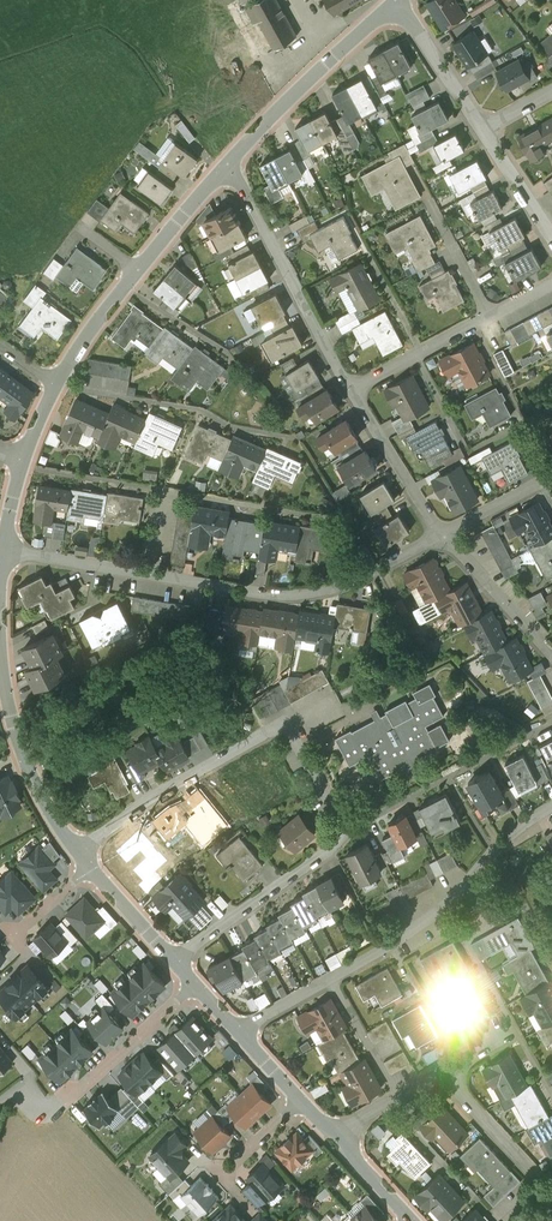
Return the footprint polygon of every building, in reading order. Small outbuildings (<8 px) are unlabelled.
[(273,0),(252,0),(241,6),(250,22),(254,20),(270,48),(292,36),(273,0)] [(332,14),(357,0),(324,0),(332,14)] [(427,2),(428,3),(435,13),(434,13),(443,26),(442,24),(461,13),(462,14),(463,14),(454,0),(431,0),(427,2)] [(461,13),(442,24),(443,26),(446,30),(465,18),(462,14),(461,13)] [(473,32),(454,44),(469,67),(481,59),(485,56),(476,42),(479,41),(473,32)] [(543,42),(548,48),(551,53),(551,35),(543,42)] [(411,66),(398,41),(383,49),(397,74),(411,66)] [(548,48),(540,55),(549,68),(551,66),(551,53),(548,48)] [(397,74),(383,49),(368,57),(378,74),(382,82),(382,81),(397,74)] [(481,59),(469,67),(473,72),(485,65),(481,59)] [(519,60),(497,72),(507,90),(519,83),(518,83),(528,78),(529,78),(519,60)] [(492,61),(485,65),(489,73),(497,69),(492,61)] [(485,65),(473,72),(478,79),(489,73),(485,65)] [(382,82),(378,74),(371,78),(378,90),(381,97),(389,93),(382,81),(382,82)] [(362,78),(348,86),(363,114),(377,107),(375,104),(376,104),(371,94),(362,78)] [(348,86),(333,94),(344,115),(346,119),(347,118),(349,122),(363,114),(348,86)] [(426,89),(409,98),(413,106),(430,97),(426,89)] [(381,97),(378,90),(371,94),(376,104),(375,104),(377,107),(379,111),(387,107),(381,97)] [(439,100),(412,115),(421,132),(422,132),(432,127),(448,118),(439,100)] [(326,111),(311,119),(323,142),(337,135),(338,134),(331,122),(326,111)] [(347,118),(346,119),(344,115),(338,118),(347,136),(354,133),(349,122),(347,118)] [(347,136),(338,118),(331,122),(338,134),(337,135),(340,140),(347,136)] [(519,137),(519,136),(518,137),(531,160),(545,152),(540,142),(551,135),(551,118),(519,137)] [(311,119),(296,127),(301,138),(307,150),(309,149),(323,142),(311,119)] [(432,127),(422,132),(421,132),(418,133),(422,140),(435,134),(435,133),(432,127)] [(439,141),(434,144),(443,161),(465,149),(455,132),(439,141)] [(422,140),(417,143),(421,151),(434,144),(439,141),(435,134),(422,140)] [(307,150),(301,138),(295,141),(304,158),(312,154),(309,149),(307,150)] [(198,158),(173,141),(167,150),(169,151),(163,159),(162,158),(161,159),(163,161),(178,171),(185,176),(198,158)] [(136,142),(132,150),(154,160),(158,152),(136,142)] [(415,161),(405,142),(397,147),(406,165),(415,161)] [(290,149),(276,157),(287,179),(288,179),(289,181),(303,174),(290,149)] [(276,157),(261,165),(271,184),(264,188),(272,203),(283,196),(278,186),(289,181),(288,179),(287,179),(276,157)] [(419,195),(399,157),(364,175),(371,188),(385,180),(398,205),(391,209),(419,195)] [(477,158),(453,171),(457,178),(454,180),(460,191),(470,185),(484,178),(487,176),(477,158)] [(163,161),(159,166),(174,177),(178,171),(163,161)] [(174,177),(159,166),(154,174),(169,184),(174,177)] [(154,174),(148,169),(147,170),(149,171),(140,184),(138,183),(137,184),(162,201),(172,187),(169,184),(154,174)] [(544,183),(549,190),(551,188),(551,177),(544,183)] [(484,178),(470,185),(474,192),(488,184),(484,178)] [(474,192),(473,192),(477,198),(491,191),(488,184),(474,192)] [(477,198),(471,202),(475,209),(474,210),(475,212),(476,211),(480,219),(503,207),(502,206),(498,200),(499,199),(494,189),(491,191),(477,198)] [(131,200),(120,193),(121,192),(120,191),(109,207),(100,219),(114,228),(115,227),(114,227),(120,218),(137,229),(149,211),(132,199),(131,200)] [(109,207),(96,199),(87,212),(100,220),(100,219),(109,207)] [(216,214),(210,202),(196,219),(198,224),(205,220),(216,214)] [(216,214),(205,220),(211,231),(213,235),(239,221),(231,206),(216,214)] [(306,215),(290,224),(294,231),(298,229),(310,222),(306,215)] [(319,228),(310,234),(312,237),(319,250),(332,243),(340,258),(358,249),(349,232),(352,231),(343,216),(319,228)] [(425,230),(418,217),(386,233),(395,249),(410,241),(418,256),(418,257),(429,251),(430,250),(429,248),(435,244),(427,229),(425,230)] [(515,217),(489,231),(495,241),(496,241),(500,248),(498,248),(499,249),(507,245),(522,237),(525,236),(515,217)] [(310,222),(298,229),(305,241),(312,237),(310,234),(319,228),(315,220),(310,222)] [(239,221),(213,235),(215,238),(220,249),(221,250),(231,244),(247,236),(239,221)] [(211,231),(203,236),(204,239),(213,235),(211,231)] [(522,237),(507,245),(510,251),(525,243),(522,237)] [(525,243),(510,251),(513,258),(528,250),(525,243)] [(231,244),(221,250),(220,249),(213,253),(217,260),(231,253),(234,251),(231,244)] [(234,251),(231,253),(235,259),(251,251),(248,244),(234,251)] [(107,269),(76,247),(63,265),(55,275),(55,276),(67,285),(73,277),(71,275),(75,270),(85,278),(84,280),(94,287),(107,269)] [(513,258),(505,262),(509,269),(507,270),(509,273),(510,272),(515,281),(541,267),(532,248),(528,250),(513,258)] [(235,259),(229,263),(236,277),(261,264),(254,250),(251,251),(235,259)] [(429,251),(418,257),(418,256),(412,259),(418,271),(426,267),(435,262),(429,251)] [(190,252),(183,256),(187,265),(191,269),(197,266),(190,252)] [(53,258),(42,272),(52,279),(55,276),(55,275),(63,265),(53,258)] [(435,262),(426,267),(432,279),(446,271),(440,260),(435,262)] [(360,263),(332,278),(338,289),(346,285),(348,286),(359,308),(378,298),(360,263)] [(196,281),(175,264),(165,277),(185,294),(196,281)] [(261,264),(236,277),(244,292),(250,289),(267,280),(269,279),(261,264)] [(85,278),(75,270),(71,275),(73,277),(67,285),(76,291),(84,280),(85,278)] [(432,279),(420,285),(427,300),(429,299),(427,295),(436,291),(446,310),(443,311),(444,312),(465,301),(449,270),(446,271),(432,279)] [(185,294),(165,277),(154,289),(165,299),(175,307),(185,294)] [(267,280),(250,289),(254,296),(270,287),(267,280)] [(45,291),(34,283),(24,297),(34,304),(40,296),(41,297),(45,291)] [(276,292),(252,305),(261,324),(270,319),(283,313),(286,311),(285,310),(283,311),(279,303),(281,302),(276,292)] [(41,297),(40,296),(34,304),(18,325),(33,336),(34,335),(29,332),(37,322),(58,337),(71,319),(41,297)] [(175,307),(165,299),(159,306),(174,315),(179,310),(175,307)] [(549,308),(543,311),(550,324),(551,323),(551,313),(549,308)] [(163,328),(138,309),(136,312),(133,310),(112,337),(126,347),(132,338),(136,335),(151,345),(163,328)] [(354,309),(336,319),(339,326),(358,316),(354,309)] [(361,322),(353,327),(361,342),(374,336),(384,355),(403,345),(385,310),(361,322)] [(550,324),(543,311),(537,314),(543,327),(550,324)] [(283,313),(270,319),(274,326),(286,319),(283,313)] [(543,327),(537,314),(530,318),(537,330),(543,327)] [(358,316),(339,326),(343,332),(353,327),(361,322),(358,316)] [(537,330),(530,318),(524,321),(531,334),(536,331),(537,330)] [(274,326),(271,327),(274,333),(289,326),(286,319),(274,326)] [(531,334),(524,321),(518,325),(524,337),(531,334)] [(536,331),(540,337),(537,339),(539,342),(541,341),(547,351),(548,353),(551,351),(551,323),(550,324),(543,327),(537,330),(536,331)] [(274,333),(263,339),(273,359),(303,343),(293,324),(289,326),(274,333)] [(524,337),(518,325),(511,328),(517,341),(524,337)] [(194,347),(165,326),(151,345),(145,352),(158,362),(164,354),(180,366),(194,347)] [(517,341),(511,328),(504,331),(511,344),(517,341)] [(473,343),(441,360),(447,373),(460,366),(470,384),(490,374),(473,343)] [(224,367),(196,345),(180,366),(171,377),(185,387),(194,375),(209,386),(224,367)] [(515,371),(504,349),(494,354),(505,376),(515,371)] [(96,359),(89,358),(86,372),(94,374),(96,359)] [(103,360),(96,359),(94,374),(101,375),(103,360)] [(310,359),(286,372),(296,390),(304,385),(318,377),(320,376),(310,359)] [(110,362),(103,360),(101,375),(108,376),(110,362)] [(117,363),(110,362),(108,376),(115,377),(117,363)] [(124,364),(117,363),(115,377),(122,378),(124,364)] [(132,365),(124,364),(122,378),(129,379),(132,365)] [(230,365),(223,374),(230,380),(237,370),(230,365)] [(0,370),(0,396),(10,403),(10,404),(19,392),(23,386),(0,370)] [(412,375),(386,388),(392,400),(394,404),(397,403),(405,418),(394,424),(399,432),(414,424),(410,416),(429,406),(412,375)] [(318,377),(304,385),(308,392),(322,383),(318,377)] [(322,383),(308,392),(311,398),(325,389),(322,383)] [(496,387),(465,404),(472,417),(484,410),(493,425),(512,415),(496,387)] [(300,405),(298,406),(305,416),(313,412),(317,419),(339,406),(327,388),(325,389),(311,398),(300,405)] [(19,392),(10,404),(10,403),(5,410),(15,417),(28,399),(19,392)] [(308,392),(296,399),(300,405),(311,398),(308,392)] [(109,413),(76,399),(61,434),(76,441),(83,426),(100,433),(109,413)] [(146,419),(113,405),(109,413),(100,433),(100,434),(111,438),(115,430),(137,439),(146,419)] [(182,426),(150,410),(146,419),(137,439),(135,444),(149,451),(154,441),(156,437),(173,445),(182,426)] [(346,419),(325,432),(331,442),(336,450),(338,449),(355,438),(358,437),(346,419)] [(436,420),(406,436),(413,449),(420,445),(419,444),(426,440),(428,446),(426,447),(434,464),(454,454),(436,420)] [(232,438),(199,424),(185,456),(196,461),(201,450),(223,459),(232,438)] [(58,431),(51,428),(45,441),(57,446),(61,439),(58,436),(58,433),(58,432),(58,431)] [(325,432),(317,437),(324,447),(331,442),(325,432)] [(266,450),(233,435),(232,438),(223,459),(221,463),(236,470),(240,462),(257,470),(266,450)] [(355,438),(338,449),(342,455),(359,445),(355,438)] [(159,443),(154,441),(149,451),(148,453),(153,456),(156,455),(160,446),(159,443)] [(512,441),(483,456),(490,470),(500,465),(509,482),(529,472),(512,441)] [(359,445),(342,455),(346,461),(363,450),(359,445)] [(301,462),(267,447),(266,450),(257,470),(252,481),(268,488),(275,472),(293,480),(297,471),(299,472),(302,465),(300,464),(301,462)] [(346,461),(339,465),(345,474),(348,473),(353,480),(350,482),(351,483),(376,468),(365,449),(363,450),(346,461)] [(460,466),(437,478),(443,489),(447,487),(459,509),(478,499),(460,466)] [(384,480),(361,494),(366,503),(369,501),(375,511),(386,504),(395,498),(384,480)] [(345,484),(332,492),(337,500),(350,492),(345,484)] [(71,490),(40,485),(35,519),(48,521),(51,522),(51,521),(53,507),(68,509),(71,490)] [(107,494),(72,488),(68,509),(67,518),(79,520),(82,505),(88,506),(86,512),(103,515),(101,528),(102,528),(103,521),(107,494)] [(143,498),(108,492),(107,494),(103,521),(117,523),(117,522),(115,522),(116,515),(139,519),(143,498)] [(511,517),(521,536),(529,532),(536,545),(551,536),(551,529),(539,503),(511,517)] [(375,511),(372,513),(376,519),(390,510),(386,504),(375,511)] [(194,508),(180,505),(178,513),(193,516),(194,508)] [(216,512),(194,508),(193,516),(192,523),(190,530),(190,535),(188,543),(201,545),(203,530),(226,534),(229,517),(230,512),(216,510),(216,512)] [(390,510),(376,519),(380,525),(394,516),(390,510)] [(193,516),(178,513),(177,520),(192,523),(193,516)] [(380,525),(375,528),(376,528),(379,527),(384,535),(381,537),(386,545),(409,531),(398,513),(394,516),(380,525)] [(264,523),(229,517),(226,534),(223,555),(233,557),(233,558),(239,560),(242,543),(260,547),(264,523)] [(192,523),(177,520),(176,527),(190,530),(192,523)] [(300,527),(265,520),(264,523),(260,547),(259,556),(274,560),(275,559),(271,558),(273,547),(296,551),(300,527)] [(66,523),(51,521),(51,522),(48,521),(45,536),(63,539),(66,523)] [(494,524),(481,531),(485,538),(498,531),(494,524)] [(336,530),(301,525),(300,527),(296,551),(295,560),(312,563),(314,549),(333,552),(336,530)] [(498,531),(485,538),(488,544),(501,538),(498,531)] [(190,535),(175,532),(174,541),(188,543),(190,535)] [(530,547),(537,561),(541,559),(551,578),(551,577),(551,536),(536,545),(530,547)] [(501,538),(488,544),(492,551),(504,544),(501,538)] [(188,543),(174,541),(173,548),(187,550),(188,543)] [(356,544),(342,542),(340,556),(346,557),(346,560),(353,562),(356,544)] [(504,544),(492,551),(495,557),(508,550),(504,544)] [(87,554),(87,546),(76,545),(75,553),(87,554)] [(187,550),(173,548),(171,555),(186,558),(187,550)] [(508,550),(495,557),(498,564),(511,557),(508,550)] [(186,558),(171,555),(170,562),(184,565),(186,558)] [(511,557),(498,564),(502,571),(515,564),(511,557)] [(267,560),(259,558),(256,573),(264,575),(267,560)] [(433,558),(405,573),(410,583),(419,578),(431,600),(450,590),(433,558)] [(515,564),(502,571),(506,578),(519,571),(515,564)] [(42,574),(20,586),(24,594),(22,595),(28,606),(41,599),(57,591),(53,583),(51,580),(47,583),(42,574)] [(66,577),(53,583),(57,591),(69,584),(66,577)] [(483,613),(466,582),(431,600),(410,611),(410,612),(414,609),(420,620),(453,603),(463,623),(465,623),(483,613)] [(69,584),(57,591),(41,599),(46,609),(48,608),(52,617),(75,606),(71,597),(76,595),(70,584),(69,584)] [(541,591),(530,596),(529,598),(533,606),(546,600),(541,591)] [(141,598),(134,596),(131,611),(139,612),(141,598)] [(148,599),(141,598),(139,612),(146,613),(148,599)] [(156,600),(148,599),(146,613),(153,614),(156,600)] [(102,615),(114,639),(123,634),(122,632),(131,627),(118,600),(104,607),(102,615)] [(163,601),(156,600),(153,614),(160,615),(163,601)] [(170,603),(163,601),(160,615),(167,617),(170,603)] [(177,604),(170,603),(167,617),(174,618),(177,604)] [(370,608),(338,603),(335,617),(334,626),(367,631),(370,608)] [(184,605),(177,604),(174,618),(182,619),(184,605)] [(192,606),(184,605),(182,619),(185,620),(189,620),(190,618),(192,606)] [(263,612),(228,606),(227,611),(224,628),(225,628),(242,630),(260,633),(260,629),(263,612)] [(221,610),(210,608),(208,625),(218,627),(221,610)] [(299,615),(264,609),(263,612),(260,629),(280,632),(283,633),(281,646),(278,645),(278,647),(293,649),(296,634),(299,615)] [(483,613),(465,623),(470,633),(477,630),(488,651),(508,641),(491,609),(483,613)] [(227,611),(221,610),(218,627),(224,628),(227,611)] [(114,639),(102,615),(93,612),(80,619),(93,646),(103,641),(104,644),(114,639)] [(335,617),(300,612),(299,615),(296,634),(317,637),(315,649),(330,651),(334,626),(335,617)] [(45,619),(32,626),(36,633),(45,629),(49,627),(45,619)] [(49,627),(45,629),(48,636),(54,633),(54,634),(63,630),(59,622),(49,627)] [(212,633),(224,635),(225,628),(224,628),(218,627),(208,625),(212,633)] [(258,643),(260,633),(242,630),(240,640),(258,643)] [(48,636),(24,648),(33,666),(57,654),(63,651),(54,634),(54,633),(48,636)] [(488,651),(485,653),(491,665),(502,659),(513,678),(532,668),(515,637),(508,641),(488,651)] [(257,650),(258,643),(240,640),(239,648),(257,650)] [(33,666),(26,669),(36,687),(60,675),(66,672),(57,654),(33,666)] [(77,666),(66,672),(60,675),(63,682),(80,673),(77,666)] [(322,669),(310,676),(317,688),(329,681),(322,669)] [(540,674),(528,680),(532,688),(544,681),(540,674)] [(310,676),(297,683),(304,695),(317,688),(310,676)] [(544,681),(532,688),(535,695),(548,688),(544,681)] [(406,699),(386,710),(387,712),(381,716),(382,719),(377,722),(376,719),(375,719),(352,731),(351,730),(336,738),(350,765),(369,755),(381,778),(401,767),(398,762),(403,760),(407,769),(415,764),(411,756),(415,754),(418,759),(438,748),(438,746),(450,740),(441,723),(429,730),(426,725),(444,715),(434,696),(437,695),(430,682),(413,692),(416,697),(408,702),(406,699)] [(281,683),(268,691),(272,697),(284,690),(285,690),(281,683)] [(297,683),(291,686),(298,699),(304,695),(297,683)] [(285,690),(284,690),(291,703),(298,699),(291,686),(285,690)] [(548,688),(535,695),(538,701),(551,694),(548,688)] [(284,690),(272,697),(279,710),(291,703),(284,690)] [(538,701),(542,708),(551,703),(551,696),(551,694),(538,701)] [(272,697),(259,704),(266,716),(279,710),(272,697)] [(542,708),(545,714),(551,711),(551,703),(542,708)] [(179,712),(172,710),(171,715),(170,717),(177,719),(179,712)] [(207,744),(200,732),(199,729),(193,733),(194,735),(201,748),(207,744)] [(177,737),(175,734),(172,733),(165,737),(165,740),(166,741),(165,743),(156,748),(162,759),(161,759),(167,768),(169,769),(175,765),(176,765),(180,763),(181,762),(188,758),(189,756),(188,755),(183,746),(178,736),(177,737)] [(201,748),(194,735),(188,739),(184,741),(186,745),(183,746),(188,755),(201,748)] [(149,737),(145,736),(139,740),(138,743),(139,744),(129,750),(129,752),(134,761),(140,771),(143,769),(149,766),(150,766),(155,764),(155,763),(161,759),(162,759),(156,748),(151,738),(149,738),(149,737)] [(542,744),(551,763),(551,739),(542,744)] [(128,781),(113,752),(96,761),(100,769),(89,775),(95,785),(106,779),(112,790),(114,789),(117,796),(130,790),(126,783),(128,781)] [(524,753),(506,762),(519,789),(536,781),(538,780),(531,768),(524,753)] [(140,771),(134,761),(128,765),(137,782),(145,777),(146,774),(143,769),(140,771)] [(542,762),(531,768),(538,780),(536,781),(538,784),(549,778),(542,762)] [(501,791),(489,770),(469,782),(484,809),(494,804),(499,813),(509,807),(503,797),(504,797),(503,794),(501,791)] [(21,805),(18,799),(20,798),(11,781),(10,782),(7,776),(0,779),(0,815),(21,805)] [(519,803),(510,786),(501,791),(503,794),(504,797),(503,797),(509,807),(510,808),(519,803)] [(228,823),(200,789),(188,800),(186,798),(167,814),(164,810),(155,818),(162,826),(165,823),(167,826),(164,828),(168,834),(178,827),(177,825),(188,816),(198,829),(197,830),(203,837),(215,827),(218,831),(228,823)] [(437,798),(421,806),(420,806),(432,831),(433,830),(432,828),(445,821),(448,827),(460,821),(446,793),(437,798)] [(424,832),(414,812),(407,816),(417,835),(424,832)] [(299,814),(280,830),(296,849),(315,833),(299,814)] [(406,814),(389,822),(394,831),(400,844),(401,843),(417,835),(407,816),(406,814)] [(400,844),(394,831),(383,837),(394,859),(406,853),(401,843),(400,844)] [(428,841),(424,832),(417,835),(422,844),(428,841)] [(263,864),(240,835),(217,854),(227,866),(226,866),(228,868),(232,865),(244,880),(263,864)] [(51,841),(42,848),(54,860),(60,854),(51,841)] [(368,843),(348,853),(362,881),(382,871),(368,843)] [(40,845),(20,863),(44,889),(57,878),(49,869),(56,863),(54,860),(42,848),(40,845)] [(451,851),(444,855),(451,867),(458,864),(451,851)] [(444,855),(437,858),(444,871),(451,867),(444,855)] [(444,871),(437,858),(431,862),(437,874),(444,871)] [(437,874),(431,862),(424,865),(427,872),(430,878),(437,874)] [(5,912),(13,905),(19,912),(35,897),(11,871),(0,881),(0,906),(5,912)] [(340,871),(332,876),(340,891),(348,886),(340,871)] [(427,872),(420,875),(426,888),(433,884),(430,878),(427,872)] [(204,900),(180,873),(165,886),(154,896),(164,907),(174,899),(188,914),(204,900)] [(420,875),(414,878),(420,891),(426,888),(420,875)] [(332,876),(318,883),(330,907),(344,899),(340,891),(332,876)] [(420,891),(414,878),(407,882),(414,895),(420,891)] [(160,881),(150,891),(154,896),(165,886),(160,881)] [(407,882),(400,885),(403,892),(407,898),(414,895),(407,882)] [(330,907),(318,883),(303,891),(305,894),(316,914),(317,914),(330,907)] [(400,885),(393,889),(396,895),(403,892),(400,885)] [(403,892),(396,895),(396,896),(403,908),(410,905),(407,898),(403,892)] [(305,894),(291,901),(293,904),(304,925),(304,924),(318,917),(317,914),(316,914),(305,894)] [(396,895),(390,899),(396,911),(403,908),(396,896),(396,895)] [(105,919),(85,897),(66,914),(87,936),(105,919)] [(390,899),(383,902),(390,915),(396,911),(390,899)] [(293,904),(279,912),(281,915),(292,935),(293,935),(306,927),(304,924),(304,925),(293,904)] [(281,915),(267,922),(269,926),(269,925),(280,946),(280,945),(294,938),(293,935),(292,935),(281,915)] [(535,946),(518,916),(482,937),(491,953),(513,941),(521,954),(531,948),(535,946)] [(68,940),(51,922),(35,937),(51,955),(68,940)] [(269,926),(255,933),(257,936),(268,956),(282,949),(280,945),(280,946),(269,925),(269,926)] [(257,936),(243,944),(245,947),(245,946),(256,967),(256,966),(270,959),(268,956),(257,936)] [(453,940),(421,958),(429,972),(439,966),(438,966),(442,964),(450,978),(465,970),(469,968),(453,940)] [(326,957),(330,966),(355,954),(350,944),(326,957)] [(245,947),(231,954),(244,977),(258,970),(256,966),(256,967),(245,946),(245,947)] [(549,980),(531,948),(521,954),(511,959),(529,992),(549,980)] [(231,954),(217,961),(220,967),(229,985),(244,977),(231,954)] [(145,961),(129,976),(149,999),(166,984),(145,961)] [(49,985),(29,963),(19,972),(18,972),(12,978),(33,1000),(40,994),(48,987),(49,985)] [(388,966),(356,984),(363,997),(376,989),(384,1003),(375,1008),(403,993),(388,966)] [(229,985),(220,967),(213,971),(222,988),(229,985)] [(450,978),(431,989),(439,1002),(456,993),(460,1001),(459,1001),(464,1010),(481,1000),(472,982),(471,983),(464,971),(465,971),(465,970),(450,978)] [(149,999),(129,976),(112,991),(133,1014),(149,999)] [(103,991),(108,987),(101,977),(95,981),(103,991)] [(12,978),(6,984),(0,989),(0,997),(16,1015),(17,1014),(18,1014),(26,1007),(25,1007),(33,1000),(12,978)] [(525,994),(543,1027),(551,1022),(551,986),(549,980),(529,992),(525,994)] [(252,1006),(260,1002),(262,1006),(272,1001),(266,989),(249,999),(252,1006)] [(346,1026),(330,998),(299,1016),(306,1028),(307,1028),(307,1027),(318,1021),(327,1037),(343,1028),(346,1026)] [(438,1034),(420,1003),(393,1019),(401,1034),(410,1029),(419,1045),(438,1034)] [(483,1004),(477,1007),(484,1020),(490,1016),(483,1004)] [(124,1026),(105,1005),(87,1021),(106,1042),(124,1026)] [(484,1020),(477,1007),(470,1011),(478,1024),(484,1020)] [(470,1011),(464,1015),(471,1027),(478,1024),(470,1011)] [(471,1027),(464,1015),(458,1018),(465,1031),(471,1027)] [(194,1016),(175,1032),(195,1055),(214,1038),(194,1016)] [(465,1031),(458,1018),(451,1022),(458,1034),(465,1031)] [(387,1020),(380,1024),(387,1036),(394,1032),(387,1020)] [(543,1027),(538,1030),(544,1041),(551,1036),(551,1022),(543,1027)] [(380,1024),(373,1027),(381,1040),(387,1036),(380,1024)] [(73,1027),(57,1042),(77,1064),(93,1049),(73,1027)] [(381,1040),(373,1027),(367,1031),(374,1043),(381,1040)] [(361,1059),(343,1028),(327,1037),(318,1042),(323,1052),(329,1049),(342,1070),(361,1059)] [(175,1032),(158,1047),(178,1070),(195,1055),(175,1032)] [(57,1042),(40,1057),(59,1078),(66,1072),(68,1072),(77,1064),(57,1042)] [(0,1048),(0,1072),(12,1062),(0,1048)] [(144,1049),(119,1071),(139,1093),(164,1071),(144,1049)] [(404,1050),(397,1054),(404,1067),(411,1063),(404,1050)] [(404,1067),(397,1054),(391,1058),(398,1070),(404,1067)] [(499,1080),(518,1070),(509,1054),(484,1069),(492,1084),(499,1080)] [(381,1088),(364,1058),(361,1059),(342,1070),(350,1084),(350,1085),(352,1083),(361,1098),(359,1099),(359,1100),(381,1088)] [(398,1070),(391,1058),(384,1061),(391,1074),(398,1070)] [(518,1070),(499,1080),(508,1096),(527,1085),(518,1070)] [(269,1086),(258,1074),(250,1081),(253,1083),(262,1092),(269,1086)] [(262,1092),(253,1083),(241,1094),(259,1114),(271,1103),(262,1092)] [(352,1083),(350,1085),(350,1084),(344,1088),(353,1104),(359,1100),(359,1099),(361,1098),(352,1083)] [(549,1116),(531,1083),(527,1085),(508,1096),(500,1101),(505,1109),(518,1102),(531,1126),(549,1116)] [(91,1101),(84,1107),(99,1124),(106,1118),(108,1120),(114,1114),(112,1112),(118,1107),(103,1090),(97,1096),(95,1094),(90,1099),(91,1101)] [(229,1105),(228,1106),(236,1115),(246,1125),(259,1114),(241,1094),(229,1105)] [(226,1102),(219,1109),(229,1121),(236,1115),(228,1106),(229,1105),(226,1102)] [(467,1133),(443,1107),(430,1119),(421,1127),(422,1127),(432,1138),(432,1137),(431,1136),(436,1130),(451,1147),(450,1149),(467,1133)] [(218,1110),(213,1115),(222,1126),(223,1125),(228,1121),(218,1110)] [(424,1112),(412,1123),(419,1130),(422,1127),(421,1127),(430,1119),(424,1112)] [(213,1115),(212,1114),(194,1130),(213,1151),(231,1135),(223,1125),(222,1126),(213,1115)] [(549,1116),(531,1126),(527,1128),(536,1142),(544,1138),(551,1152),(551,1114),(549,1116)] [(378,1123),(372,1129),(379,1137),(386,1131),(378,1123)] [(176,1132),(169,1138),(168,1137),(151,1153),(169,1173),(171,1176),(177,1171),(189,1160),(182,1153),(183,1146),(186,1143),(176,1132)] [(431,1162),(402,1132),(396,1138),(400,1142),(391,1150),(387,1154),(397,1164),(400,1161),(415,1177),(431,1162)] [(297,1133),(291,1138),(290,1137),(283,1144),(284,1145),(278,1151),(291,1165),(297,1159),(299,1162),(307,1156),(306,1154),(312,1149),(303,1140),(297,1133)] [(323,1149),(310,1134),(303,1140),(312,1149),(317,1155),(323,1149)] [(393,1135),(386,1142),(386,1145),(391,1150),(400,1142),(396,1138),(393,1135)] [(511,1170),(480,1137),(460,1156),(461,1156),(469,1165),(476,1159),(481,1165),(479,1166),(496,1183),(494,1185),(494,1186),(495,1185),(500,1180),(505,1176),(511,1170)] [(274,1175),(263,1163),(248,1176),(252,1181),(259,1188),(257,1190),(265,1198),(266,1199),(277,1189),(279,1190),(285,1184),(275,1174),(274,1175)] [(521,1181),(511,1170),(505,1176),(515,1186),(521,1181)] [(177,1171),(171,1176),(169,1173),(160,1182),(169,1192),(170,1192),(184,1179),(177,1171)] [(464,1201),(438,1174),(418,1193),(431,1206),(433,1204),(446,1217),(464,1201)] [(182,1193),(181,1194),(182,1195),(182,1194),(188,1200),(187,1201),(188,1201),(193,1206),(192,1207),(193,1207),(193,1206),(199,1212),(198,1213),(199,1213),(219,1196),(218,1195),(212,1189),(213,1188),(208,1182),(207,1183),(201,1177),(201,1176),(192,1184),(182,1193)] [(515,1186),(505,1176),(500,1180),(510,1191),(515,1186)] [(184,1179),(170,1192),(174,1197),(180,1191),(182,1193),(192,1184),(186,1177),(184,1179)] [(510,1191),(500,1180),(495,1185),(505,1196),(510,1191)] [(252,1181),(242,1190),(256,1206),(265,1198),(257,1190),(259,1188),(252,1181)] [(505,1196),(495,1185),(494,1186),(490,1190),(499,1201),(505,1196)] [(499,1201),(490,1190),(484,1196),(494,1206),(499,1201)] [(368,1193),(360,1200),(366,1206),(367,1207),(374,1200),(368,1193)] [(360,1200),(348,1211),(353,1218),(366,1206),(360,1200)] [(231,1204),(212,1220),(246,1220),(231,1204)] [(366,1206),(353,1218),(356,1220),(357,1220),(379,1220),(367,1207),(366,1206)] [(462,1220),(485,1220),(474,1209),(462,1220)] [(249,1220),(270,1220),(261,1210),(249,1220)]
